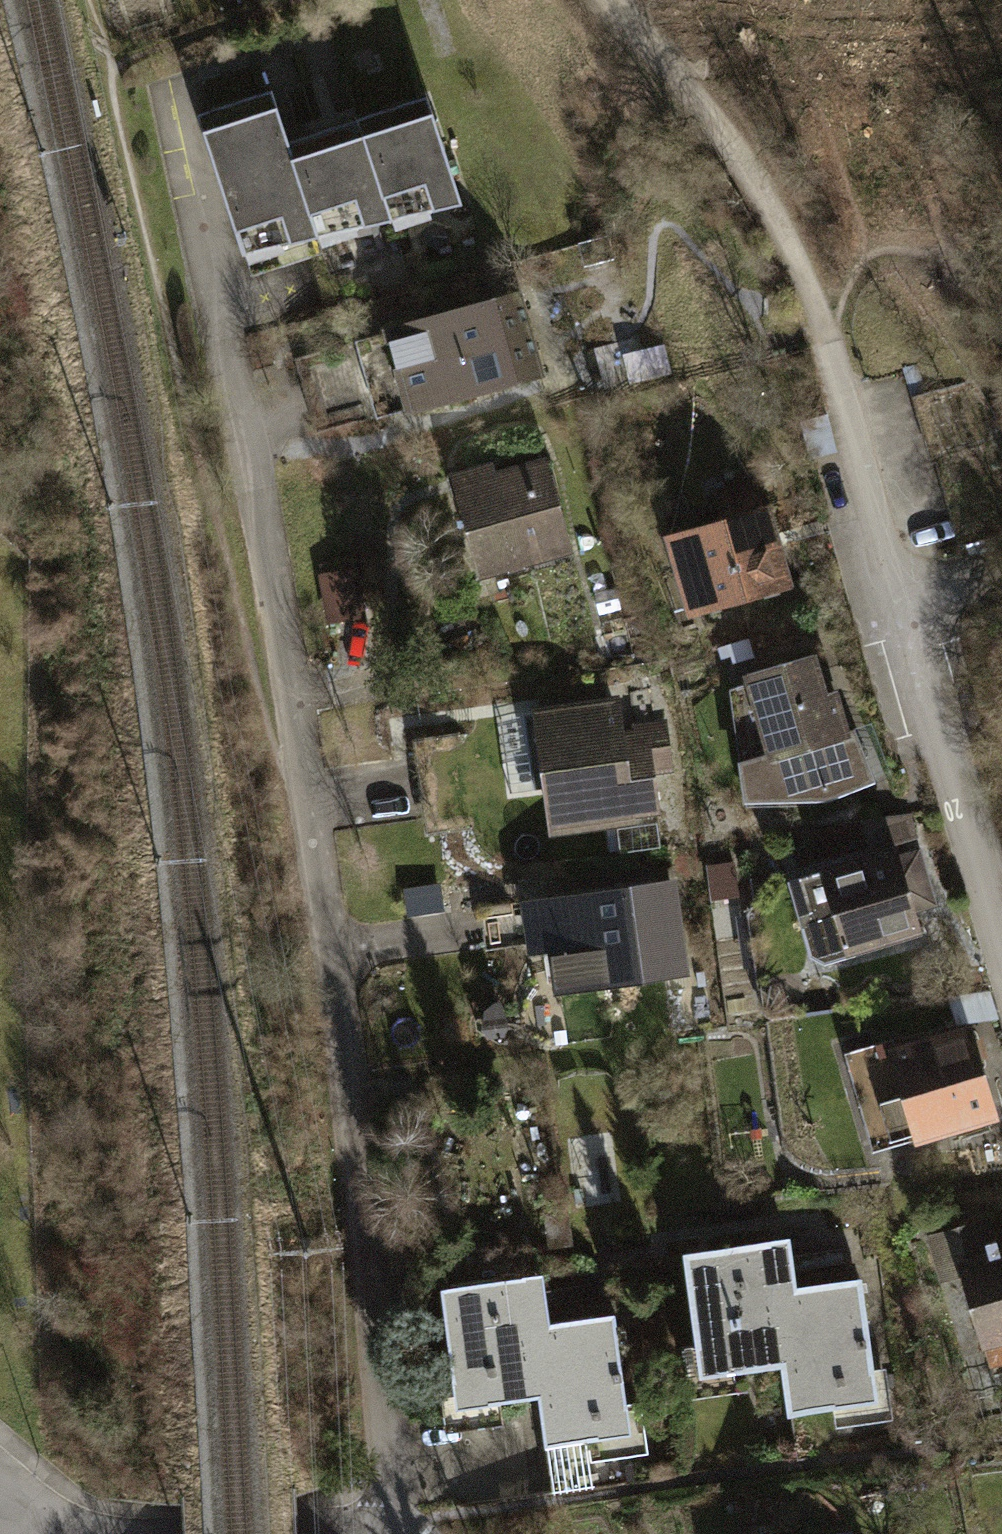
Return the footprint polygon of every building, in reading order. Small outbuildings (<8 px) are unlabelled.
[(197,118),(240,252),(315,238),(284,145),(268,96),(197,118)] [(354,123),(387,222),(460,207),(425,100),(354,123)] [(284,145),(315,238),(387,222),(354,123),(284,145)] [(517,295),(386,331),(409,412),(540,376),(517,295)] [(458,489),(480,585),(570,564),(548,469),(458,489)] [(770,515),(664,545),(688,628),(794,598),(770,515)] [(352,573),(319,579),(326,623),(359,618),(352,573)] [(827,700),(814,660),(727,690),(746,815),(823,807),(873,790),(841,695),(827,700)] [(541,796),(546,840),(660,827),(655,783),(675,781),(668,720),(617,726),(615,704),(501,717),(511,799),(541,796)] [(910,821),(862,830),(868,859),(915,847),(910,821)] [(918,856),(787,889),(806,965),(827,975),(929,949),(922,922),(934,919),(918,856)] [(706,872),(710,910),(742,907),(737,868),(706,872)] [(674,889),(522,911),(527,947),(530,966),(548,964),(554,1007),(688,988),(674,889)] [(472,955),(527,947),(522,911),(467,918),(472,955)] [(990,1003),(947,1008),(953,1035),(997,1030),(990,1003)] [(845,1064),(873,1162),(992,1129),(967,1039),(896,1058),(894,1050),(845,1064)] [(560,1218),(541,1219),(543,1244),(562,1243),(560,1218)] [(1001,1352),(1001,1261),(993,1229),(925,1247),(937,1292),(960,1286),(979,1358),(1001,1352)] [(788,1252),(687,1264),(701,1383),(748,1378),(750,1397),(789,1393),(778,1298),(793,1297),(788,1252)] [(845,1419),(882,1415),(877,1374),(869,1375),(858,1289),(793,1297),(778,1298),(789,1393),(792,1415),(843,1408),(845,1419)] [(543,1291),(442,1303),(456,1423),(503,1417),(505,1436),(544,1432),(533,1338),(548,1336),(543,1291)] [(600,1458),(637,1454),(632,1413),(624,1414),(614,1328),(548,1336),(533,1338),(544,1432),(547,1454),(598,1448),(600,1458)]
